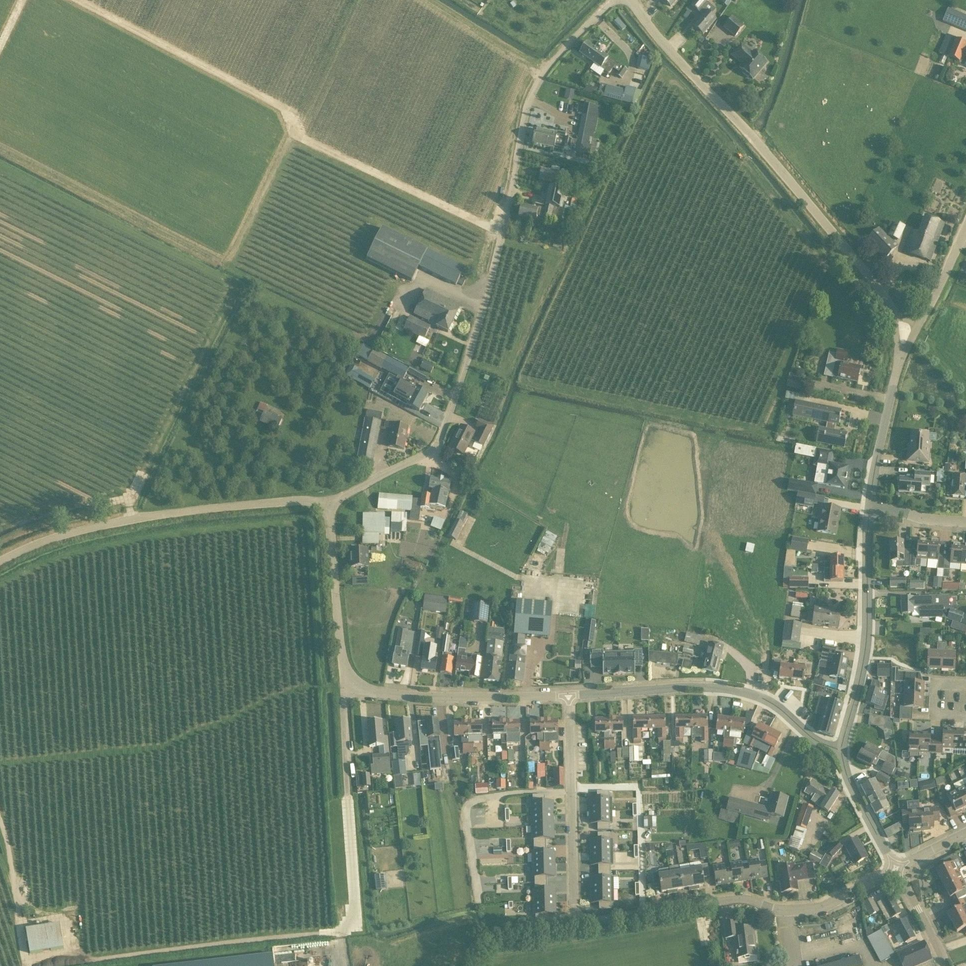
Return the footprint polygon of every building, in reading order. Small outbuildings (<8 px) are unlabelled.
[(708,0),(697,0),(692,5),(698,11),(701,7),(708,0)] [(701,7),(698,11),(703,15),(693,26),(703,35),(716,20),(701,7)] [(948,8),(942,22),(965,32),(965,16),(948,8)] [(744,27),(732,17),(723,28),(735,38),(744,27)] [(938,53),(960,62),(965,47),(965,43),(946,34),(938,53)] [(614,67),(619,70),(616,75),(622,79),(627,71),(622,67),(616,63),(615,64),(600,54),(601,53),(587,43),(580,53),(604,71),(608,73),(609,73),(610,73),(614,67)] [(764,66),(766,63),(762,60),(754,53),(752,55),(741,46),(732,56),(739,62),(739,61),(744,65),(740,69),(743,72),(742,73),(748,78),(749,77),(752,79),(755,76),(762,68),(764,66)] [(648,69),(649,59),(639,58),(638,68),(648,69)] [(635,99),(638,90),(628,88),(625,91),(607,86),(603,97),(622,102),(631,105),(633,99),(635,99)] [(575,93),(566,91),(564,100),(573,102),(575,93)] [(585,104),(579,134),(593,137),(599,107),(585,104)] [(554,148),(553,153),(562,155),(564,148),(571,150),(571,148),(576,148),(575,152),(590,155),(593,137),(579,134),(578,141),(573,140),(565,138),(566,134),(557,132),(556,134),(535,130),(532,144),(554,148)] [(597,161),(594,169),(602,171),(604,163),(597,161)] [(541,169),(538,180),(557,185),(560,173),(541,169)] [(521,205),(518,218),(535,222),(536,216),(542,218),(551,220),(551,219),(556,221),(566,223),(569,209),(560,207),(559,208),(545,205),(544,209),(538,208),(538,209),(521,205)] [(944,225),(925,217),(918,234),(912,232),(904,251),(930,261),(944,225)] [(888,237),(899,242),(906,227),(895,222),(888,237)] [(898,247),(888,237),(879,227),(866,240),(885,260),(898,247)] [(382,229),(367,260),(412,282),(419,268),(427,250),(382,229)] [(460,277),(464,268),(427,250),(419,268),(456,286),(457,283),(463,286),(466,280),(460,277)] [(426,290),(414,315),(429,322),(428,323),(448,332),(460,307),(426,290)] [(424,340),(431,327),(410,316),(403,330),(424,340)] [(368,362),(367,362),(381,370),(382,368),(403,380),(407,372),(409,373),(409,374),(424,382),(427,376),(410,368),(410,367),(389,355),(387,358),(368,347),(362,358),(368,362)] [(829,353),(825,369),(834,371),(832,377),(856,383),(860,368),(845,365),(848,352),(837,350),(836,354),(829,353)] [(431,374),(434,367),(423,361),(420,368),(431,374)] [(369,389),(372,383),(348,370),(345,377),(369,389)] [(385,384),(382,391),(388,395),(402,402),(419,412),(420,410),(422,409),(424,407),(423,405),(423,404),(421,403),(422,401),(420,399),(419,401),(416,400),(417,398),(412,395),(411,397),(410,397),(410,396),(404,393),(401,391),(401,392),(395,389),(400,380),(390,375),(385,384)] [(802,390),(804,383),(803,383),(788,379),(787,379),(786,388),(802,390)] [(421,403),(423,404),(425,401),(427,401),(429,398),(428,396),(428,395),(416,388),(416,389),(402,381),(400,380),(395,389),(401,392),(401,391),(404,393),(410,396),(410,397),(411,397),(412,395),(417,398),(416,400),(419,401),(420,399),(422,401),(421,403)] [(796,400),(792,416),(827,423),(826,429),(819,427),(815,443),(844,448),(847,433),(835,430),(836,425),(838,425),(841,410),(796,400)] [(280,412),(260,403),(254,417),(260,420),(259,423),(278,431),(282,421),(277,419),(280,412)] [(365,419),(357,459),(373,462),(381,422),(382,413),(367,410),(365,419)] [(480,430),(474,443),(483,448),(494,427),(479,420),(475,428),(480,430)] [(388,447),(404,450),(408,427),(385,423),(384,428),(391,430),(388,447)] [(464,455),(475,433),(460,426),(449,448),(464,455)] [(909,451),(907,451),(907,462),(928,463),(929,442),(927,442),(928,434),(911,433),(909,451)] [(815,483),(844,489),(847,468),(831,465),(833,453),(816,450),(813,466),(818,466),(815,483)] [(929,486),(930,474),(915,473),(914,479),(900,478),(899,492),(920,494),(921,486),(929,486)] [(965,477),(952,476),(951,496),(965,497),(965,485),(965,477)] [(379,495),(377,509),(387,510),(411,511),(410,521),(419,522),(420,508),(429,510),(435,511),(435,507),(443,508),(444,508),(447,491),(448,491),(449,481),(430,478),(429,488),(432,489),(431,495),(422,494),(421,500),(412,499),(412,497),(387,495),(379,495)] [(798,492),(798,493),(815,496),(817,486),(799,483),(798,492)] [(813,508),(815,496),(798,493),(795,505),(813,508)] [(816,506),(814,518),(820,519),(818,531),(836,534),(840,509),(822,506),(822,507),(816,506)] [(463,521),(466,514),(459,510),(456,518),(463,521)] [(400,530),(406,531),(406,522),(407,514),(401,513),(392,513),(390,531),(400,532),(400,530)] [(363,514),(362,545),(378,545),(378,536),(384,536),(384,535),(388,535),(388,529),(389,529),(390,518),(385,518),(385,514),(376,514),(363,514)] [(434,518),(430,527),(441,531),(444,522),(434,518)] [(456,541),(464,525),(455,520),(447,536),(456,541)] [(548,554),(558,537),(547,530),(537,547),(548,554)] [(790,549),(806,551),(808,538),(792,536),(790,549)] [(910,555),(909,567),(916,568),(916,566),(920,567),(920,560),(927,560),(929,540),(917,539),(917,551),(916,555),(910,555)] [(939,541),(929,540),(927,560),(938,561),(937,570),(943,570),(944,558),(938,557),(939,541)] [(910,555),(904,555),(903,542),(889,542),(890,562),(896,562),(897,568),(909,567),(910,555)] [(744,543),(743,551),(752,553),(753,545),(744,543)] [(950,564),(961,565),(962,545),(951,544),(950,558),(944,558),(943,570),(943,578),(949,578),(949,571),(950,564)] [(368,567),(367,550),(350,551),(351,568),(368,567)] [(811,565),(811,569),(824,569),(843,570),(843,557),(830,557),(830,563),(820,563),(820,565),(811,565)] [(843,570),(824,569),(824,573),(824,583),(843,583),(843,570)] [(890,588),(905,587),(905,579),(890,580),(890,588)] [(429,613),(429,612),(445,613),(447,598),(447,597),(425,595),(424,595),(422,612),(429,613)] [(901,615),(912,615),(912,617),(919,616),(919,618),(941,618),(947,620),(953,622),(950,628),(965,633),(965,632),(965,626),(960,624),(963,614),(951,609),(951,608),(951,607),(948,607),(948,597),(929,597),(929,599),(919,599),(901,599),(901,615)] [(517,600),(514,634),(525,635),(550,637),(553,603),(517,600)] [(487,624),(489,605),(472,603),(470,622),(487,624)] [(799,618),(801,608),(792,607),(791,617),(799,618)] [(838,629),(840,612),(814,608),(812,625),(838,629)] [(585,641),(592,642),(593,621),(586,620),(585,641)] [(801,645),(799,644),(800,633),(801,626),(802,625),(800,624),(785,622),(782,642),(781,648),(791,650),(798,650),(800,651),(801,645)] [(502,652),(501,652),(501,643),(503,644),(503,636),(504,630),(495,629),(488,628),(488,635),(484,681),(499,682),(502,652)] [(639,640),(648,640),(648,629),(639,629),(639,640)] [(392,665),(400,666),(406,632),(399,631),(395,649),(392,665)] [(417,634),(414,656),(414,657),(421,658),(424,638),(425,632),(418,631),(417,634)] [(409,655),(414,656),(417,634),(406,632),(400,666),(407,668),(409,655)] [(701,637),(686,633),(684,642),(699,646),(701,637)] [(509,664),(507,680),(524,682),(526,666),(525,666),(527,647),(525,647),(525,635),(514,634),(514,647),(512,647),(510,664),(509,664)] [(443,636),(443,639),(441,653),(443,653),(440,673),(451,675),(453,659),(451,658),(452,654),(448,654),(449,649),(451,637),(443,636)] [(465,649),(466,638),(458,638),(458,649),(465,649)] [(715,659),(720,660),(723,647),(723,646),(708,643),(704,658),(714,661),(715,659)] [(927,669),(941,670),(942,644),(937,644),(937,651),(927,651),(927,669)] [(955,670),(955,652),(946,652),(947,644),(942,644),(941,670),(955,670)] [(424,653),(421,671),(435,673),(437,660),(437,655),(435,654),(436,647),(425,646),(424,653)] [(694,648),(684,646),(682,653),(692,655),(694,648)] [(820,662),(827,663),(832,664),(830,677),(844,679),(848,660),(834,657),(834,655),(835,649),(823,646),(820,662)] [(465,654),(465,651),(459,649),(456,672),(470,673),(470,677),(479,679),(482,660),(479,659),(480,656),(465,654)] [(634,652),(618,652),(619,675),(635,674),(635,663),(642,663),(642,651),(634,651),(634,652)] [(602,652),(590,652),(590,664),(603,664),(603,675),(619,675),(618,652),(602,653),(602,652)] [(648,662),(656,664),(677,666),(678,655),(648,652),(648,662)] [(682,658),(679,667),(688,670),(691,661),(682,658)] [(704,658),(702,670),(716,674),(720,660),(715,659),(714,661),(704,658)] [(779,679),(791,681),(793,667),(781,665),(781,662),(774,661),(773,672),(780,673),(779,679)] [(812,666),(805,665),(804,669),(793,667),(791,681),(804,682),(805,676),(811,676),(812,666)] [(889,678),(889,665),(877,665),(877,678),(889,678)] [(905,682),(904,695),(923,695),(924,683),(923,683),(920,674),(898,673),(898,669),(895,668),(895,675),(895,682),(905,682)] [(822,687),(823,682),(820,681),(821,680),(817,679),(817,681),(814,680),(812,685),(822,687)] [(878,694),(879,691),(879,682),(872,680),(870,689),(866,703),(875,706),(874,709),(884,712),(888,697),(884,696),(878,694)] [(827,700),(819,697),(814,714),(822,716),(818,732),(834,737),(846,694),(838,692),(835,702),(827,699),(827,700)] [(900,707),(899,713),(912,714),(912,708),(923,709),(923,695),(904,695),(904,707),(900,707)] [(731,712),(732,697),(722,697),(721,711),(731,712)] [(707,716),(691,717),(691,728),(700,728),(700,743),(709,742),(708,728),(707,728),(707,716)] [(684,738),(683,728),(691,728),(691,717),(675,717),(675,729),(675,739),(684,738)] [(715,731),(729,733),(730,719),(717,717),(715,731)] [(633,719),(633,730),(633,740),(641,740),(641,729),(649,729),(649,718),(633,719)] [(665,718),(649,718),(649,729),(658,729),(658,739),(666,739),(666,729),(665,729),(665,718)] [(609,732),(608,719),(594,719),(595,733),(604,733),(604,750),(610,750),(609,738),(609,732)] [(623,719),(608,719),(609,732),(623,732),(623,719)] [(730,719),(729,733),(743,734),(744,721),(730,719)] [(398,747),(399,762),(392,763),(393,777),(394,777),(395,789),(396,789),(396,793),(403,792),(402,788),(403,788),(402,775),(406,775),(404,758),(407,757),(409,754),(409,749),(412,748),(411,741),(412,741),(410,720),(395,722),(397,734),(389,735),(391,748),(398,747)] [(382,721),(368,722),(370,748),(385,747),(385,755),(389,754),(388,736),(384,737),(382,721)] [(426,722),(418,723),(419,735),(420,735),(420,739),(427,739),(430,771),(441,770),(440,762),(442,762),(439,737),(440,737),(438,721),(426,722)] [(544,721),(530,721),(530,735),(537,734),(537,741),(539,741),(539,752),(545,752),(544,742),(544,734),(544,721)] [(557,721),(544,721),(544,734),(544,742),(549,742),(558,742),(558,734),(557,721)] [(506,722),(492,722),(492,736),(501,735),(502,752),(506,752),(506,740),(506,735),(506,722)] [(520,722),(506,722),(506,735),(520,735),(520,722)] [(468,723),(454,723),(455,737),(462,737),(462,744),(463,744),(463,741),(468,741),(468,736),(468,723)] [(482,723),(468,723),(468,736),(468,741),(468,754),(474,753),(473,742),(482,742),(482,736),(482,723)] [(763,744),(769,730),(758,724),(751,737),(747,746),(753,749),(757,741),(763,744)] [(942,749),(952,750),(952,730),(942,729),(942,741),(936,741),(935,754),(942,755),(942,749)] [(761,766),(755,763),(751,771),(768,775),(775,760),(771,758),(775,750),(774,750),(781,736),(769,730),(763,744),(760,749),(766,752),(764,755),(766,756),(761,766)] [(952,730),(952,750),(963,750),(963,751),(965,751),(965,730),(963,730),(952,730)] [(884,732),(885,740),(892,739),(891,731),(884,732)] [(908,753),(919,753),(920,733),(909,733),(908,753)] [(929,754),(935,754),(936,741),(930,740),(930,734),(920,733),(919,753),(929,754)] [(670,756),(670,741),(662,742),(663,755),(663,763),(670,763),(670,756)] [(875,766),(879,760),(885,763),(880,771),(891,777),(895,768),(895,758),(882,751),(867,744),(863,751),(861,750),(857,760),(871,767),(872,765),(875,766)] [(460,760),(458,747),(450,748),(452,761),(460,760)] [(638,747),(629,748),(629,763),(638,761),(638,747)] [(622,749),(617,750),(617,755),(618,755),(618,760),(623,760),(622,759),(628,759),(628,748),(622,748),(622,749)] [(751,771),(755,763),(759,753),(752,750),(741,748),(736,767),(744,770),(746,763),(747,764),(745,768),(751,771)] [(703,764),(713,763),(713,750),(703,750),(703,764)] [(391,773),(389,754),(385,755),(373,756),(374,766),(371,767),(372,774),(391,773)] [(544,778),(544,764),(536,764),(535,777),(544,778)] [(887,785),(890,778),(879,772),(876,779),(887,785)] [(358,775),(356,775),(357,787),(359,787),(363,786),(371,786),(370,774),(362,775),(358,775)] [(495,788),(505,788),(505,779),(495,779),(495,788)] [(889,807),(875,780),(861,787),(875,814),(889,807)] [(813,798),(811,802),(817,806),(828,813),(839,796),(831,791),(830,793),(811,781),(804,792),(813,798)] [(933,781),(918,785),(920,791),(935,787),(933,781)] [(487,785),(476,785),(476,794),(488,793),(487,785)] [(965,786),(956,791),(965,808),(965,788),(965,786)] [(956,791),(946,795),(950,803),(944,806),(950,818),(962,812),(960,810),(965,808),(956,791)] [(597,799),(590,799),(590,811),(611,811),(611,799),(610,799),(609,792),(597,792),(597,799)] [(737,825),(741,814),(767,821),(768,814),(782,818),(788,798),(772,794),(768,810),(729,800),(726,810),(728,810),(728,812),(721,810),(718,820),(737,825)] [(533,803),(531,803),(532,815),(553,814),(553,802),(545,802),(545,795),(533,796),(533,803)] [(915,801),(905,802),(906,810),(916,809),(915,801)] [(791,838),(787,848),(800,851),(803,842),(807,830),(806,830),(809,822),(810,817),(814,808),(803,804),(795,826),(797,827),(792,838),(791,838)] [(938,808),(920,810),(922,831),(930,831),(930,829),(934,828),(933,823),(939,822),(938,808)] [(920,810),(907,811),(901,812),(902,825),(909,825),(909,831),(913,830),(913,832),(922,831),(920,810)] [(611,811),(590,811),(590,824),(598,824),(598,831),(610,830),(610,824),(612,824),(611,811)] [(553,814),(532,815),(532,827),(553,827),(553,814)] [(655,828),(655,816),(642,817),(643,828),(655,828)] [(553,827),(532,827),(532,840),(534,839),(534,846),(546,846),(546,839),(554,839),(553,827)] [(598,840),(590,841),(591,853),(612,853),(612,840),(610,840),(610,833),(598,834),(598,840)] [(867,858),(857,839),(844,845),(855,865),(867,858)] [(842,848),(836,842),(826,852),(827,853),(819,865),(826,869),(832,858),(842,848)] [(708,858),(705,844),(686,845),(687,852),(699,850),(701,859),(708,858)] [(534,852),(532,852),(533,865),(554,864),(554,852),(546,852),(546,846),(534,846),(534,852)] [(812,852),(808,859),(819,864),(822,858),(812,852)] [(612,853),(591,853),(591,866),(598,865),(598,872),(611,872),(611,865),(612,865),(612,853)] [(760,876),(767,875),(765,862),(758,863),(758,860),(747,861),(747,864),(749,878),(750,880),(761,879),(760,876)] [(729,864),(730,867),(732,880),(732,883),(744,881),(743,878),(749,878),(747,864),(741,865),(741,862),(729,864)] [(953,862),(936,871),(941,880),(958,871),(953,862)] [(689,864),(689,865),(690,870),(694,890),(698,889),(698,886),(704,885),(703,878),(709,877),(707,864),(702,865),(699,863),(689,864)] [(554,864),(533,865),(533,877),(535,877),(535,883),(547,883),(547,877),(555,877),(554,864)] [(690,870),(689,865),(679,866),(680,872),(682,889),(688,888),(688,891),(694,890),(690,870)] [(724,868),(723,865),(712,867),(715,886),(726,884),(726,881),(732,880),(730,867),(724,868)] [(794,866),(777,868),(778,874),(777,874),(776,875),(776,881),(778,882),(779,882),(781,893),(797,890),(796,879),(807,877),(805,865),(794,866)] [(679,867),(668,869),(672,894),(677,893),(677,890),(682,889),(680,872),(679,867)] [(941,880),(945,889),(963,880),(965,879),(965,869),(965,868),(958,871),(941,880)] [(672,894),(668,869),(659,870),(657,873),(652,874),(654,886),(659,886),(661,893),(666,892),(667,894),(672,894)] [(599,878),(591,878),(591,891),(613,890),(613,878),(611,878),(611,872),(598,872),(599,878)] [(947,893),(945,894),(950,905),(965,897),(965,887),(963,880),(945,889),(947,893)] [(535,890),(533,890),(534,902),(555,902),(555,889),(547,890),(547,883),(535,883),(535,890)] [(613,890),(591,891),(592,903),(599,903),(599,910),(612,910),(611,903),(613,903),(613,890)] [(887,921),(901,913),(891,896),(877,904),(887,921)] [(952,923),(965,916),(965,897),(950,905),(953,911),(947,914),(952,923)] [(879,912),(872,899),(862,904),(863,904),(870,917),(879,912)] [(555,902),(534,902),(534,915),(535,915),(536,922),(548,921),(548,915),(555,914),(555,902)] [(952,923),(957,932),(962,929),(965,935),(965,916),(952,923)] [(905,920),(890,928),(895,937),(899,934),(904,943),(914,938),(905,920)] [(736,959),(756,956),(753,927),(737,929),(736,922),(723,924),(725,939),(734,938),(736,959)] [(64,948),(60,924),(26,929),(30,953),(64,948)] [(881,963),(895,955),(880,930),(867,937),(881,963)] [(932,960),(932,959),(924,941),(900,952),(896,953),(902,965),(919,965),(932,960)] [(155,965),(274,965),(273,954),(155,965)] [(859,957),(829,965),(861,965),(859,957)]
